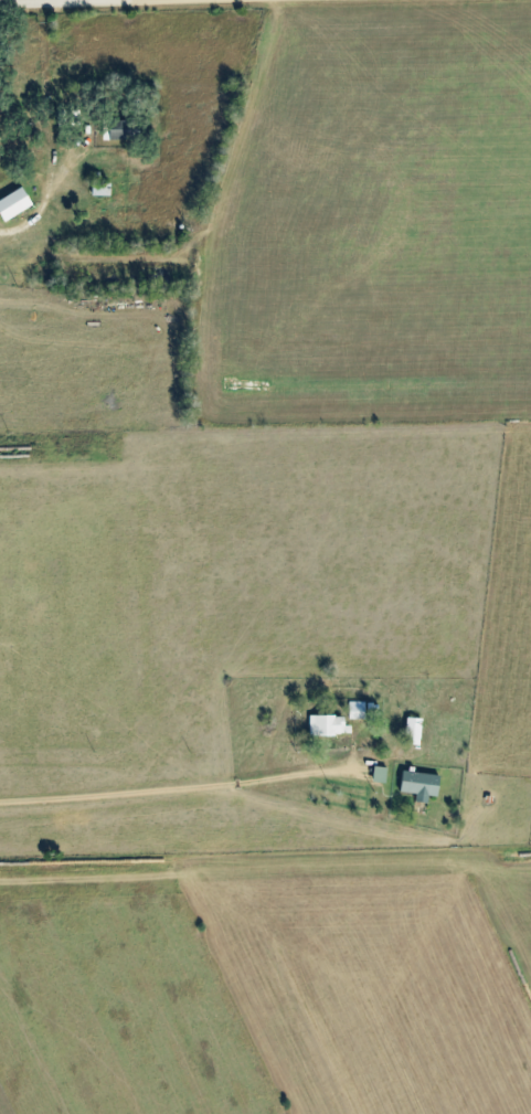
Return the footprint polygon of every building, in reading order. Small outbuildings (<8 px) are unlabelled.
[(127,139),(128,120),(112,119),(111,138),(127,139)] [(34,206),(25,187),(0,198),(0,212),(4,220),(34,206)] [(348,719),(370,719),(370,702),(349,701),(348,719)] [(347,715),(309,716),(310,735),(348,735),(347,715)] [(404,744),(420,746),(423,719),(407,717),(404,744)] [(386,782),(387,767),(374,766),(373,781),(386,782)] [(429,795),(439,796),(441,775),(403,771),(401,792),(417,793),(416,800),(428,802),(429,795)]
